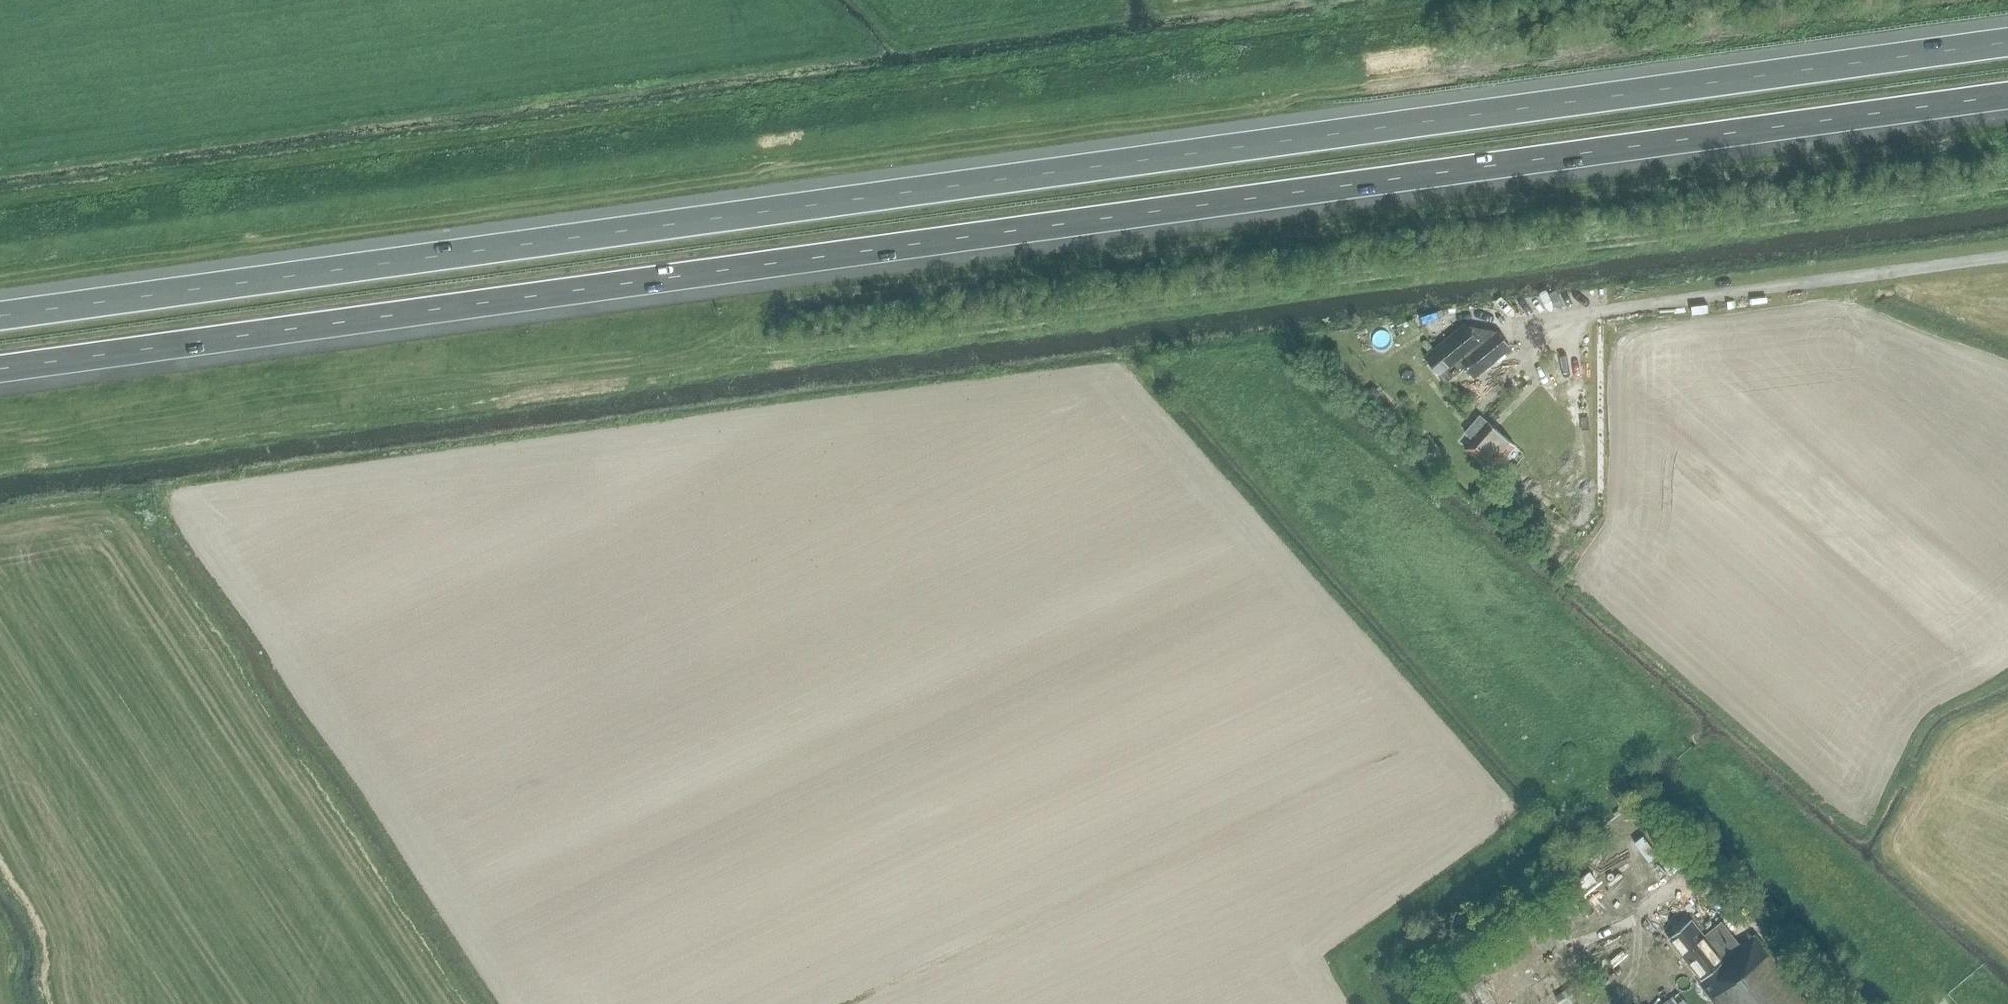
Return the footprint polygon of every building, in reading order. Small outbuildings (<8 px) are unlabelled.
[(1463,321),(1422,354),(1444,381),(1464,365),(1474,377),(1512,345),(1497,328),(1463,321)] [(1374,384),(1367,392),(1374,399),(1381,391),(1374,384)] [(1514,445),(1481,416),(1479,415),(1465,432),(1473,439),(1465,449),(1492,472),(1505,457),(1504,456),(1514,445)] [(1424,440),(1415,430),(1408,436),(1417,446),(1424,440)] [(1721,921),(1704,935),(1691,919),(1668,938),(1701,979),(1699,981),(1716,1003),(1732,1003),(1780,967),(1755,935),(1741,946),(1721,921)] [(1732,1003),(1809,1003),(1780,967),(1732,1003)] [(1672,992),(1658,1003),(1681,1003),(1672,992)]
